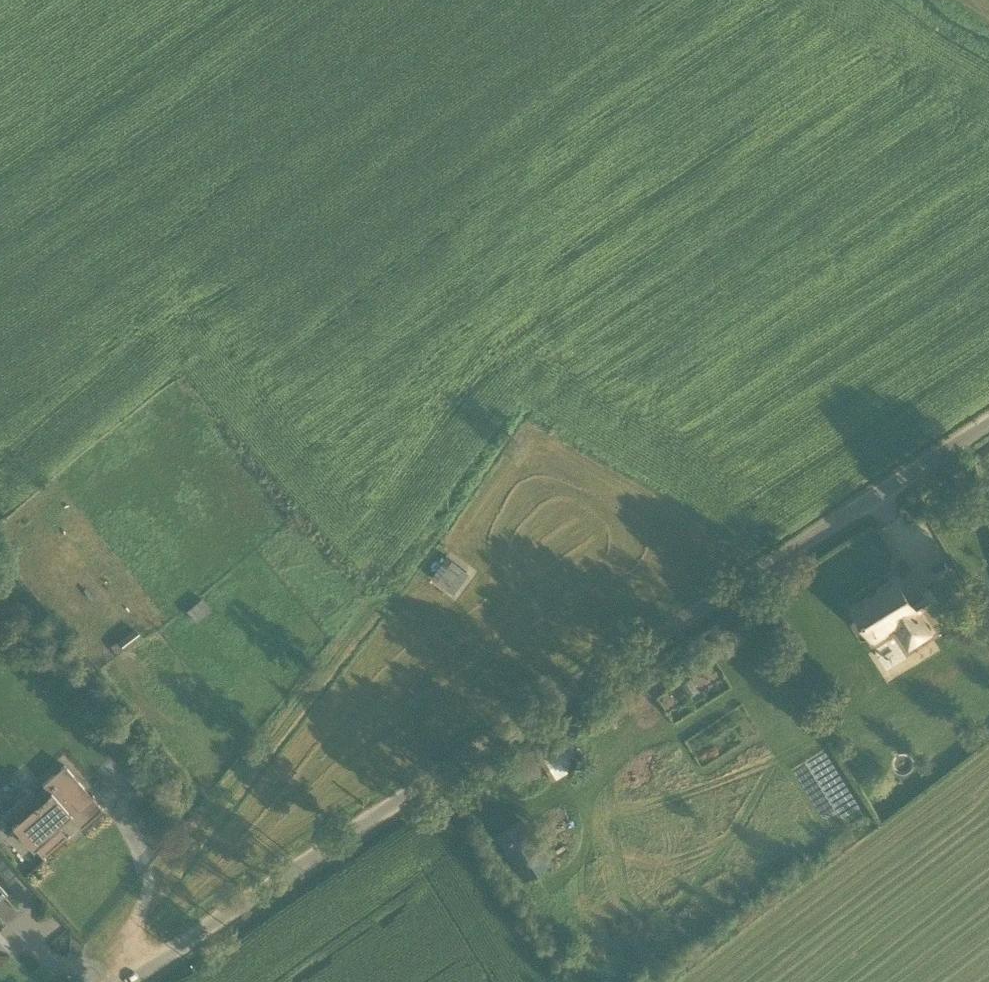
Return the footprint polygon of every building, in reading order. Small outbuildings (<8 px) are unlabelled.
[(449,557),(433,578),(453,594),(470,573),(449,557)] [(881,590),(854,608),(875,641),(893,629),(907,650),(933,634),(919,613),(917,614),(892,577),(878,586),(881,590)] [(943,577),(921,591),(939,619),(942,617),(946,622),(960,613),(957,608),(961,606),(943,577)] [(201,597),(181,611),(193,627),(212,614),(201,597)] [(101,649),(116,666),(143,643),(128,626),(101,649)] [(572,738),(546,753),(559,775),(585,760),(572,738)] [(3,812),(33,845),(38,841),(40,844),(60,827),(56,823),(67,814),(79,827),(101,808),(63,765),(41,784),(43,786),(33,794),(28,790),(3,812)] [(552,864),(528,825),(523,828),(519,822),(498,835),(498,836),(525,881),(552,864)] [(0,856),(0,874),(8,883),(17,876),(0,856)]
